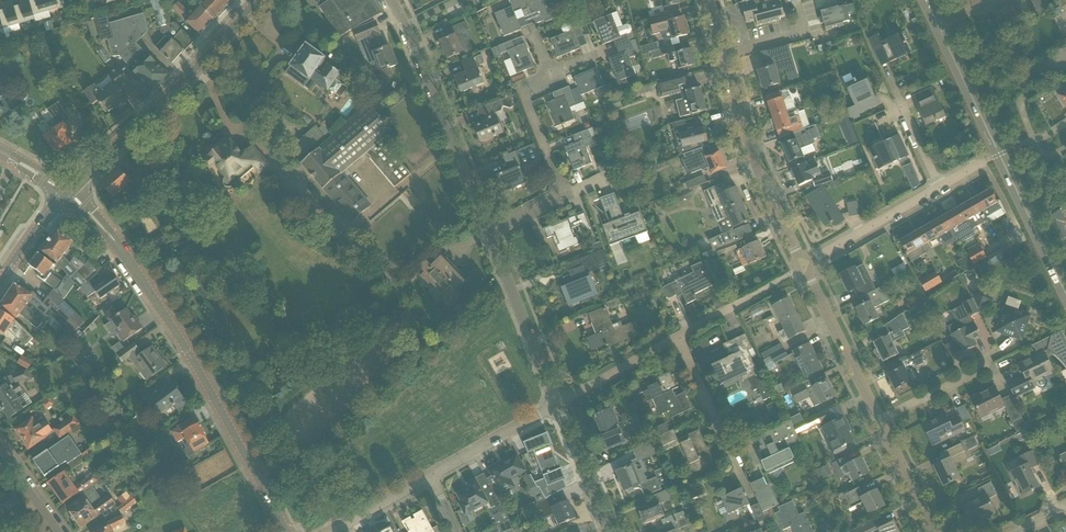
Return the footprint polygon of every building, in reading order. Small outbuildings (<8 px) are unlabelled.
[(20,28),(19,24),(35,20),(29,0),(19,0),(20,5),(14,7),(13,2),(12,2),(20,28)] [(36,22),(51,18),(49,11),(46,0),(29,0),(35,20),(35,19),(36,22)] [(49,11),(66,7),(64,0),(46,0),(49,11)] [(164,56),(172,63),(182,52),(183,53),(194,41),(186,34),(175,23),(171,24),(164,1),(164,0),(144,0),(146,5),(152,4),(158,27),(161,27),(161,32),(165,36),(156,47),(164,56)] [(216,21),(228,8),(226,7),(233,0),(191,0),(199,7),(214,21),(215,19),(216,20),(215,21),(216,21)] [(340,37),(352,29),(359,25),(373,20),(384,12),(376,0),(330,0),(319,7),(340,37)] [(504,37),(522,30),(514,12),(521,9),(518,0),(509,0),(512,7),(495,14),(504,37)] [(535,24),(544,20),(546,23),(554,19),(546,0),(530,0),(527,1),(527,0),(518,0),(521,9),(528,7),(535,24)] [(739,12),(743,11),(746,22),(755,20),(757,26),(779,21),(779,18),(778,17),(784,16),(780,0),(771,2),(770,0),(736,0),(739,12)] [(1055,3),(1059,10),(1065,5),(1065,0),(1057,0),(1058,1),(1055,3)] [(5,34),(21,30),(20,28),(12,2),(3,5),(4,10),(0,11),(0,18),(5,34)] [(173,8),(172,9),(192,27),(200,35),(214,21),(199,7),(192,14),(179,2),(177,4),(176,3),(172,7),(173,8)] [(824,23),(826,31),(844,26),(843,23),(850,22),(846,6),(839,8),(838,4),(820,10),(822,17),(820,18),(821,24),(824,23)] [(108,40),(113,57),(120,56),(126,62),(126,63),(131,68),(130,69),(144,83),(152,91),(160,83),(168,75),(160,68),(136,44),(149,31),(144,14),(122,20),(110,24),(107,15),(106,16),(113,38),(108,40)] [(616,40),(618,47),(630,42),(636,39),(634,31),(633,32),(631,26),(627,24),(617,28),(612,14),(607,16),(597,20),(601,32),(598,33),(603,45),(616,40)] [(663,39),(665,40),(666,40),(688,35),(683,18),(669,21),(668,15),(658,18),(649,19),(653,35),(661,33),(662,37),(663,39)] [(95,19),(102,42),(108,40),(113,38),(106,16),(95,19)] [(86,32),(97,30),(94,18),(84,20),(86,32)] [(52,21),(44,24),(46,32),(54,29),(52,21)] [(550,41),(556,55),(567,50),(569,53),(581,48),(576,37),(583,33),(578,21),(570,24),(573,31),(550,41)] [(380,33),(375,22),(354,30),(358,41),(370,36),(376,51),(373,52),(384,78),(392,74),(390,68),(397,65),(390,46),(385,48),(379,33),(380,33)] [(453,36),(440,41),(447,58),(448,58),(456,55),(457,56),(468,51),(461,34),(469,30),(466,22),(450,29),(453,36)] [(637,24),(634,27),(636,32),(641,33),(641,32),(644,29),(643,29),(642,25),(637,24)] [(886,54),(890,63),(897,60),(896,58),(909,52),(905,44),(906,43),(902,33),(881,42),(878,34),(869,38),(878,57),(886,54)] [(621,53),(608,59),(613,71),(616,69),(620,81),(630,77),(636,75),(630,59),(627,52),(633,49),(639,47),(637,39),(630,42),(618,47),(621,53)] [(835,41),(825,44),(827,54),(829,53),(828,48),(836,46),(835,41)] [(512,64),(517,74),(532,68),(527,57),(530,55),(525,44),(515,48),(513,49),(510,42),(498,47),(501,54),(508,52),(512,64)] [(766,69),(759,71),(762,79),(760,80),(763,89),(773,85),(780,83),(777,73),(785,71),(794,68),(792,61),(789,62),(787,55),(785,47),(789,45),(793,44),(792,44),(762,52),(765,62),(776,58),(778,65),(766,69)] [(291,67),(286,73),(295,80),(309,90),(315,82),(328,91),(329,89),(336,94),(342,85),(345,86),(349,82),(339,75),(341,73),(324,60),(325,58),(315,52),(306,45),(290,67),(291,67)] [(673,46),(651,52),(653,59),(667,55),(669,63),(677,61),(679,69),(695,65),(691,49),(675,53),(673,46)] [(811,72),(813,76),(829,70),(822,51),(797,61),(802,75),(811,72)] [(466,73),(455,77),(461,93),(483,83),(480,75),(478,76),(476,70),(478,69),(477,67),(473,58),(462,62),(466,73)] [(94,85),(84,92),(86,95),(87,96),(93,105),(98,101),(105,112),(118,104),(120,106),(127,101),(120,92),(122,91),(121,89),(131,83),(124,74),(119,66),(109,73),(115,82),(99,93),(96,88),(94,85)] [(568,87),(575,105),(584,102),(581,95),(604,86),(602,81),(598,71),(586,76),(585,73),(573,78),(578,90),(572,93),(569,86),(568,87)] [(676,101),(680,118),(690,115),(690,113),(691,112),(692,115),(696,114),(706,111),(701,87),(694,89),(692,82),(690,83),(690,80),(691,78),(690,73),(656,83),(660,98),(683,93),(684,99),(676,101)] [(825,78),(829,87),(836,84),(833,75),(825,78)] [(846,109),(851,121),(859,117),(858,114),(869,109),(865,100),(875,96),(871,89),(870,90),(864,77),(856,81),(855,80),(845,84),(854,105),(846,109)] [(637,92),(638,95),(656,90),(654,83),(629,90),(630,94),(637,92)] [(554,115),(558,126),(569,122),(575,119),(570,107),(575,105),(568,87),(557,91),(560,98),(547,103),(552,115),(554,115)] [(921,111),(927,124),(935,120),(936,122),(945,117),(932,88),(921,92),(925,101),(916,105),(919,112),(921,111)] [(765,96),(772,117),(797,109),(797,108),(795,109),(792,98),(789,97),(783,99),(780,91),(765,96)] [(832,97),(827,99),(831,108),(836,107),(838,106),(839,107),(844,105),(840,94),(832,97)] [(11,111),(3,96),(0,98),(0,117),(11,111)] [(381,96),(370,105),(377,114),(383,108),(388,104),(381,96)] [(510,97),(500,100),(503,106),(504,106),(510,108),(514,107),(510,97)] [(612,110),(623,106),(619,97),(609,101),(612,110)] [(1037,99),(1031,102),(1034,109),(1038,107),(1040,103),(1037,99)] [(52,131),(44,136),(56,153),(73,142),(68,134),(71,132),(64,123),(69,119),(62,110),(58,103),(48,110),(54,119),(47,124),(52,131)] [(484,124),(475,127),(481,141),(491,137),(504,132),(496,113),(492,104),(478,109),(484,124)] [(325,188),(353,221),(370,206),(342,173),(366,153),(371,158),(370,158),(395,188),(402,182),(411,174),(382,140),(392,131),(377,114),(370,105),(361,113),(302,164),(323,189),(325,188)] [(773,118),(771,120),(772,124),(775,124),(779,137),(787,135),(794,133),(804,129),(798,112),(797,109),(772,117),(773,118)] [(847,115),(838,119),(841,127),(850,124),(847,115)] [(679,156),(696,150),(705,147),(705,146),(704,147),(703,142),(708,141),(708,140),(707,141),(704,129),(705,129),(705,128),(699,130),(698,128),(697,128),(696,125),(699,124),(699,123),(686,127),(685,121),(686,121),(686,120),(671,124),(672,124),(674,130),(672,130),(672,131),(679,129),(683,147),(677,148),(677,149),(678,149),(680,155),(679,156)] [(589,121),(583,123),(586,129),(592,127),(589,121)] [(325,124),(319,129),(326,137),(332,132),(325,124)] [(790,142),(782,145),(789,163),(799,159),(804,157),(801,149),(812,145),(811,141),(814,140),(820,137),(816,125),(814,125),(810,127),(804,129),(794,133),(787,135),(790,142)] [(291,148),(299,158),(325,137),(316,127),(291,148)] [(565,147),(574,171),(591,164),(583,141),(592,137),(588,130),(574,135),(577,142),(565,147)] [(884,144),(871,150),(875,159),(874,160),(878,170),(882,168),(908,156),(899,135),(883,142),(884,144)] [(209,157),(204,161),(210,169),(214,166),(216,164),(217,166),(217,169),(220,172),(222,172),(226,177),(225,177),(224,178),(223,180),(223,182),(223,184),(224,186),(226,187),(228,187),(230,187),(232,186),(241,179),(238,175),(250,164),(254,168),(259,174),(269,165),(253,146),(245,152),(242,155),(240,152),(230,140),(224,146),(221,148),(220,149),(219,147),(217,148),(215,148),(214,149),(212,150),(211,151),(210,153),(210,155),(208,156),(209,157)] [(510,171),(497,176),(503,192),(525,183),(518,170),(520,169),(541,161),(534,145),(516,152),(505,157),(510,171)] [(683,155),(684,158),(685,157),(688,165),(689,164),(693,172),(691,173),(691,174),(702,170),(701,169),(709,166),(709,167),(712,174),(726,168),(719,151),(712,155),(711,154),(712,153),(708,146),(705,147),(696,150),(695,150),(683,155)] [(792,171),(791,171),(794,179),(795,178),(799,186),(812,180),(812,181),(814,187),(815,187),(833,181),(833,180),(831,174),(830,174),(822,177),(820,172),(816,164),(814,160),(807,162),(801,165),(791,169),(792,171)] [(134,201),(135,201),(142,197),(133,183),(119,168),(101,184),(113,198),(124,189),(125,188),(134,201)] [(843,169),(837,171),(839,179),(845,176),(843,169)] [(686,183),(688,189),(711,181),(711,180),(707,182),(705,175),(686,183)] [(917,177),(908,181),(912,189),(921,185),(917,177)] [(829,183),(831,189),(839,186),(837,180),(829,183)] [(711,243),(714,249),(735,242),(753,236),(748,225),(743,227),(742,224),(750,221),(735,188),(729,191),(725,182),(704,191),(718,223),(730,218),(734,228),(729,230),(730,231),(710,240),(711,243)] [(806,197),(825,226),(830,223),(831,223),(832,223),(833,225),(836,225),(844,220),(837,211),(822,187),(816,191),(806,197)] [(399,197),(410,209),(419,201),(407,189),(399,197)] [(986,217),(986,218),(987,217),(1001,209),(990,189),(975,198),(983,212),(986,217)] [(677,195),(680,203),(689,199),(685,191),(677,195)] [(602,226),(610,246),(648,232),(640,212),(624,218),(614,193),(600,199),(605,212),(609,210),(613,222),(602,226)] [(968,220),(983,212),(975,198),(960,206),(968,220)] [(635,202),(637,208),(646,204),(644,199),(635,202)] [(848,205),(850,216),(859,214),(857,204),(856,202),(848,204),(848,205)] [(968,220),(960,206),(948,213),(952,219),(948,221),(953,229),(956,234),(956,235),(972,226),(968,220)] [(566,220),(543,229),(547,238),(555,235),(556,236),(557,239),(556,239),(561,252),(567,249),(571,248),(580,244),(576,234),(574,235),(572,228),(571,225),(579,222),(580,225),(583,232),(590,229),(584,212),(583,213),(584,215),(577,217),(576,215),(566,220)] [(953,229),(948,221),(944,223),(941,217),(929,224),(938,238),(941,244),(956,235),(956,234),(953,229)] [(979,221),(984,229),(991,225),(987,217),(986,218),(986,217),(979,221)] [(1000,222),(1006,235),(1014,230),(1008,218),(1000,222)] [(929,224),(914,232),(926,253),(927,253),(930,259),(936,256),(929,243),(938,238),(929,224)] [(71,278),(80,288),(87,282),(88,282),(97,272),(98,272),(88,261),(78,272),(64,256),(73,243),(72,242),(74,240),(74,237),(69,234),(67,234),(65,237),(56,230),(42,250),(58,263),(57,264),(70,279),(71,278)] [(907,255),(911,262),(926,253),(914,232),(899,241),(906,253),(907,255)] [(149,243),(154,252),(167,243),(162,235),(149,243)] [(736,251),(743,267),(766,257),(759,241),(736,251)] [(600,242),(593,245),(595,252),(602,249),(600,242)] [(345,243),(339,248),(344,253),(350,248),(345,243)] [(966,252),(973,263),(985,256),(979,245),(966,252)] [(1008,245),(986,258),(991,266),(1013,253),(1008,245)] [(709,251),(708,252),(710,257),(711,257),(718,254),(716,249),(714,249),(709,251)] [(575,273),(563,278),(567,288),(564,289),(570,304),(579,300),(593,294),(595,293),(592,284),(590,285),(585,275),(605,267),(604,264),(608,263),(604,250),(591,255),(571,263),(575,273)] [(55,289),(61,281),(49,272),(54,265),(39,254),(30,266),(39,273),(37,276),(55,289)] [(442,299),(450,308),(463,296),(457,289),(457,287),(465,279),(459,272),(457,273),(449,264),(451,263),(444,256),(435,264),(430,257),(421,265),(427,272),(422,277),(428,284),(433,279),(447,294),(442,299)] [(967,256),(958,262),(963,271),(973,265),(972,264),(967,256)] [(682,293),(687,304),(696,300),(695,297),(696,296),(695,294),(712,286),(708,276),(701,263),(691,267),(694,273),(663,288),(669,299),(682,293)] [(855,268),(840,275),(848,293),(854,290),(858,299),(864,296),(876,290),(873,285),(870,286),(868,282),(866,277),(864,274),(867,272),(863,264),(855,268)] [(87,282),(80,288),(87,297),(95,292),(100,299),(121,285),(113,274),(106,278),(103,281),(97,272),(88,282),(87,282)] [(942,283),(936,272),(926,277),(928,280),(932,288),(942,283)] [(892,283),(897,291),(908,285),(903,277),(892,283)] [(44,303),(36,297),(37,295),(33,292),(31,295),(16,285),(8,296),(24,307),(42,324),(43,323),(45,326),(51,319),(46,314),(50,310),(44,303)] [(856,308),(864,325),(874,320),(878,318),(873,308),(889,301),(882,286),(876,290),(864,296),(868,303),(856,308)] [(971,294),(979,309),(994,301),(986,286),(971,294)] [(261,288),(259,298),(266,300),(269,290),(261,288)] [(73,332),(84,322),(61,298),(54,291),(44,303),(67,327),(68,327),(73,332)] [(32,325),(37,329),(42,324),(24,307),(8,296),(0,308),(9,314),(16,319),(20,314),(25,318),(25,319),(32,324),(32,325)] [(789,339),(805,331),(788,297),(772,306),(789,339)] [(614,299),(607,302),(610,309),(617,306),(614,299)] [(970,316),(971,317),(979,313),(972,299),(964,303),(970,316)] [(764,310),(761,304),(750,310),(754,316),(764,310)] [(997,331),(1021,340),(1030,315),(1005,306),(997,331)] [(118,334),(124,342),(143,328),(137,321),(136,322),(126,309),(119,314),(114,307),(104,314),(114,328),(117,326),(121,332),(118,334)] [(639,334),(634,323),(614,331),(605,308),(589,315),(598,335),(588,339),(592,349),(605,344),(606,346),(608,345),(611,344),(612,345),(639,334)] [(26,345),(34,337),(13,319),(0,309),(0,332),(14,341),(17,337),(26,345)] [(873,343),(882,362),(892,358),(899,354),(889,335),(899,329),(900,332),(909,328),(902,314),(876,332),(878,337),(879,336),(880,339),(873,343)] [(957,340),(963,353),(978,346),(975,341),(982,337),(975,324),(975,325),(971,317),(970,316),(947,327),(951,335),(950,335),(954,342),(957,340)] [(60,334),(66,340),(73,332),(68,327),(67,327),(60,334)] [(1037,388),(1038,388),(1039,389),(1040,389),(1041,389),(1042,389),(1043,388),(1044,388),(1045,387),(1046,386),(1047,384),(1047,383),(1047,382),(1046,381),(1044,376),(1053,372),(1043,352),(1048,350),(1048,351),(1053,355),(1056,357),(1059,359),(1061,362),(1064,365),(1065,368),(1065,340),(1062,331),(1032,346),(1036,351),(1036,352),(1036,353),(1036,354),(1036,356),(1019,364),(1024,376),(1015,380),(1015,381),(1009,384),(1016,398),(1037,387),(1037,388)] [(730,359),(712,367),(720,386),(721,387),(722,387),(721,385),(741,376),(743,381),(744,381),(743,380),(749,377),(755,389),(754,390),(754,391),(758,389),(764,401),(770,398),(747,349),(751,348),(752,348),(750,344),(746,337),(727,346),(733,358),(730,359)] [(951,342),(944,345),(949,356),(956,353),(951,342)] [(119,343),(112,348),(117,356),(118,355),(125,350),(119,343)] [(130,358),(147,381),(157,373),(166,366),(159,357),(157,358),(150,349),(143,355),(134,343),(125,350),(118,355),(123,362),(130,358)] [(793,352),(805,377),(820,370),(813,357),(816,356),(809,343),(793,352)] [(938,343),(933,346),(935,352),(941,349),(938,343)] [(764,360),(762,361),(764,366),(773,361),(774,363),(774,364),(788,357),(784,349),(764,360)] [(903,368),(890,374),(893,380),(891,380),(895,389),(917,378),(913,369),(924,363),(925,361),(921,352),(900,362),(903,368)] [(18,363),(18,364),(28,370),(29,369),(30,366),(33,368),(36,364),(33,362),(22,356),(18,363)] [(27,370),(13,376),(15,381),(16,384),(30,378),(27,370)] [(677,388),(670,372),(657,378),(660,384),(641,393),(641,394),(643,393),(647,402),(653,399),(661,416),(670,411),(673,417),(687,410),(686,409),(690,407),(684,393),(676,397),(673,390),(677,388)] [(809,397),(814,407),(821,403),(835,397),(827,380),(813,387),(806,391),(803,384),(790,389),(796,403),(809,397)] [(0,390),(0,406),(4,411),(5,410),(6,411),(10,418),(22,409),(28,406),(22,397),(19,398),(16,394),(22,389),(18,384),(9,391),(7,387),(6,386),(0,390)] [(145,393),(161,415),(174,405),(178,410),(187,403),(172,384),(166,389),(167,391),(163,394),(156,384),(147,391),(145,393)] [(972,399),(981,417),(1004,406),(995,388),(972,399)] [(1007,412),(1018,434),(1025,430),(1028,429),(1027,428),(1024,423),(1012,399),(1005,402),(1009,411),(1007,412)] [(783,420),(774,402),(766,406),(774,424),(783,420)] [(961,418),(964,425),(972,421),(969,415),(964,405),(957,409),(961,418)] [(119,406),(113,411),(117,416),(123,411),(119,406)] [(108,408),(97,415),(104,426),(115,418),(108,408)] [(601,437),(606,449),(616,445),(625,442),(620,430),(615,431),(613,425),(618,423),(612,408),(594,415),(595,418),(596,418),(601,431),(603,429),(606,435),(601,437)] [(828,410),(804,422),(807,429),(821,422),(826,435),(824,436),(826,439),(828,438),(834,450),(835,450),(836,452),(833,453),(833,454),(846,448),(845,446),(846,445),(846,444),(852,441),(848,432),(846,427),(847,426),(843,417),(833,422),(831,418),(832,417),(828,410)] [(923,426),(933,446),(943,440),(964,429),(958,416),(949,421),(945,414),(923,426)] [(55,428),(53,429),(60,439),(81,425),(80,423),(74,415),(55,428)] [(20,436),(28,449),(46,438),(45,436),(53,431),(46,421),(38,427),(32,418),(31,419),(30,419),(25,422),(26,423),(15,430),(16,431),(16,432),(19,437),(20,436)] [(190,445),(194,452),(209,443),(202,430),(203,430),(200,423),(197,424),(194,418),(177,427),(178,428),(170,432),(177,443),(182,440),(186,447),(190,445)] [(790,420),(756,436),(761,446),(759,447),(761,451),(762,452),(763,452),(765,456),(764,457),(761,458),(763,461),(761,462),(766,472),(768,471),(769,474),(794,462),(793,459),(795,458),(790,448),(788,449),(788,448),(801,442),(790,420)] [(630,434),(635,444),(641,441),(645,438),(640,430),(639,428),(630,434)] [(740,431),(743,439),(750,435),(747,428),(740,431)] [(653,439),(658,449),(678,439),(674,429),(653,439)] [(687,440),(680,444),(690,465),(690,464),(693,463),(696,470),(697,470),(703,467),(700,460),(711,455),(699,430),(685,436),(687,440)] [(1016,436),(1017,437),(1019,442),(1027,438),(1025,434),(1024,432),(1016,436)] [(530,440),(523,442),(528,454),(533,451),(544,479),(534,483),(536,487),(538,489),(539,488),(545,500),(549,498),(567,488),(564,480),(566,479),(561,468),(560,469),(554,455),(550,457),(548,454),(553,452),(550,445),(551,444),(547,433),(533,439),(533,438),(530,439),(530,440)] [(34,460),(45,477),(66,462),(68,463),(69,465),(82,455),(70,436),(34,460)] [(973,437),(961,443),(965,451),(971,448),(977,445),(973,437)] [(642,491),(644,496),(662,489),(657,477),(648,481),(642,468),(638,470),(635,463),(658,453),(652,439),(633,450),(636,459),(631,461),(625,465),(626,468),(616,472),(624,490),(626,490),(628,494),(635,491),(634,490),(635,489),(636,489),(637,489),(638,489),(639,489),(640,490),(641,490),(642,491)] [(944,461),(934,466),(944,486),(954,481),(960,478),(950,459),(965,451),(961,443),(943,452),(947,460),(944,461)] [(1010,473),(1021,496),(1039,487),(1034,477),(1030,469),(1039,464),(1033,451),(1017,459),(1021,467),(1010,473)] [(69,465),(72,470),(87,460),(82,455),(69,465)] [(487,479),(497,496),(501,494),(502,496),(517,488),(512,480),(526,472),(525,470),(517,456),(498,467),(497,466),(489,470),(493,476),(487,479)] [(850,473),(853,481),(868,473),(861,458),(848,464),(845,458),(833,463),(839,478),(850,473)] [(819,469),(815,471),(819,477),(822,475),(824,479),(833,474),(827,464),(819,469)] [(65,473),(49,483),(63,504),(77,494),(78,495),(96,482),(92,476),(94,474),(92,472),(85,477),(87,479),(75,488),(71,481),(65,474),(65,473)] [(530,475),(524,478),(530,490),(536,487),(534,483),(530,475)] [(469,487),(456,494),(461,502),(459,504),(462,510),(464,513),(467,512),(471,509),(472,510),(479,507),(480,508),(488,503),(491,509),(495,507),(498,514),(493,516),(496,523),(498,526),(510,520),(497,496),(487,479),(485,477),(477,482),(475,478),(466,483),(469,487)] [(750,482),(748,483),(758,504),(763,512),(764,512),(779,505),(780,504),(780,503),(778,504),(777,505),(764,478),(763,478),(756,482),(750,484),(750,483),(750,482)] [(963,507),(970,523),(978,519),(978,520),(994,512),(990,503),(988,499),(997,495),(991,482),(978,489),(982,498),(963,507)] [(686,483),(683,484),(686,493),(695,490),(694,487),(688,489),(686,483)] [(67,508),(81,529),(115,504),(109,495),(102,500),(92,486),(81,494),(83,497),(67,508)] [(863,503),(868,514),(884,506),(877,490),(864,497),(859,487),(841,497),(848,510),(863,503)] [(721,498),(728,513),(724,515),(727,522),(739,517),(736,511),(749,504),(746,496),(745,493),(744,494),(742,488),(741,488),(741,489),(722,498),(721,498)] [(639,512),(644,524),(654,520),(664,516),(660,505),(673,499),(669,489),(651,497),(655,506),(649,508),(639,512)] [(831,491),(830,494),(830,497),(833,499),(836,498),(838,495),(837,492),(834,490),(831,491)] [(1,514),(5,520),(2,522),(8,531),(22,521),(16,513),(22,508),(15,499),(16,498),(14,495),(12,495),(11,494),(7,497),(3,491),(0,494),(0,514),(1,514)] [(127,492),(118,499),(122,504),(131,497),(127,492)] [(695,492),(688,494),(691,500),(697,498),(695,492)] [(555,515),(559,525),(575,518),(568,501),(554,507),(549,498),(545,500),(524,511),(527,518),(537,514),(540,522),(555,515)] [(775,514),(783,531),(791,527),(793,531),(813,531),(804,512),(799,515),(792,501),(777,508),(779,512),(775,514)] [(764,512),(763,512),(758,504),(751,507),(759,522),(767,518),(764,512)] [(422,511),(414,515),(416,518),(413,520),(411,517),(403,522),(405,525),(409,531),(434,531),(422,511)] [(662,520),(664,527),(685,518),(683,512),(662,520)] [(98,531),(113,531),(112,529),(111,529),(114,527),(115,528),(116,530),(126,526),(124,523),(121,516),(106,524),(107,527),(98,531)] [(878,530),(879,531),(899,531),(894,521),(886,525),(881,516),(847,531),(873,531),(878,530)] [(676,530),(688,525),(685,518),(664,527),(666,531),(677,531),(676,530)] [(487,531),(506,531),(513,529),(510,520),(498,526),(495,528),(495,527),(487,531)]
